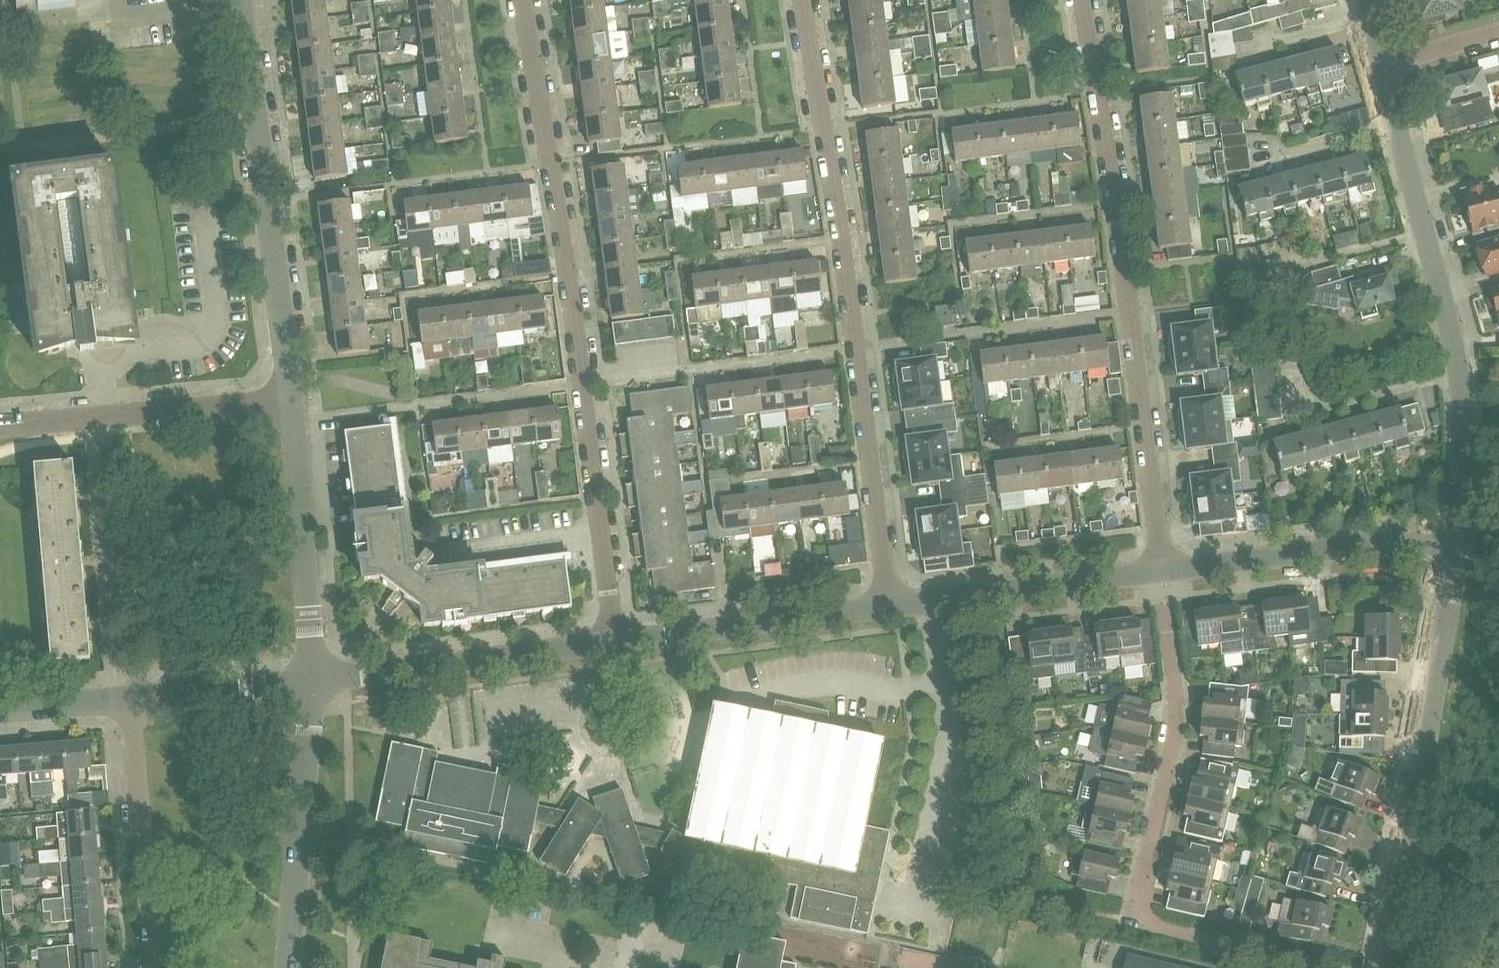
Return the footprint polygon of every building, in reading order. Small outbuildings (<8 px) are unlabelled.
[(96,2),(96,0),(15,0),(16,12),(37,9),(37,13),(48,12),(47,8),(66,6),(66,9),(77,8),(76,4),(96,2)] [(293,22),(326,18),(324,0),(291,0),(293,22)] [(447,0),(415,0),(416,13),(448,9),(447,0)] [(602,8),(601,0),(569,0),(570,13),(602,8)] [(652,1),(653,9),(670,7),(694,4),(721,0),(652,0),(652,1)] [(697,30),(730,26),(727,0),(721,0),(694,4),(697,30)] [(849,3),(853,30),(885,25),(882,0),(874,0),(849,3)] [(957,11),(959,22),(964,21),(976,19),(1008,15),(1006,0),(956,0),(957,11)] [(1129,20),(1162,16),(1160,0),(1127,0),(1129,20)] [(1188,12),(1204,10),(1203,0),(1194,0),(1186,1),(1188,12)] [(1260,24),(1278,19),(1278,18),(1301,12),(1310,9),(1308,0),(1266,0),(1268,7),(1257,10),(1249,12),(1249,14),(1253,26),(1260,24)] [(1445,19),(1444,15),(1461,10),(1459,0),(1413,0),(1415,5),(1410,6),(1415,22),(1419,21),(1419,22),(1443,15),(1444,20),(1445,19)] [(350,3),(352,14),(369,12),(367,1),(350,3)] [(671,16),(670,7),(653,9),(654,19),(671,16)] [(570,13),(574,39),(606,34),(602,8),(570,13)] [(416,13),(420,39),(452,35),(448,9),(416,13)] [(1205,21),(1204,10),(1188,12),(1189,23),(1205,21)] [(370,23),(369,12),(352,14),(353,25),(370,23)] [(932,14),(933,25),(950,22),(949,12),(932,14)] [(1278,18),(1278,19),(1281,28),(1304,22),(1301,12),(1278,18)] [(976,20),(979,46),(1012,41),(1008,15),(976,20)] [(1129,20),(1132,47),(1165,43),(1162,16),(1129,20)] [(1240,16),(1213,24),(1214,34),(1233,31),(1244,29),(1240,16)] [(293,22),(297,49),(330,44),(326,18),(293,22)] [(631,20),(633,31),(649,28),(648,18),(631,20)] [(952,33),(950,22),(933,25),(935,35),(952,33)] [(887,41),(885,25),(853,30),(856,56),(888,52),(887,41)] [(697,30),(701,56),(734,52),(730,26),(697,30)] [(649,28),(633,31),(634,41),(651,39),(649,28)] [(378,33),(379,44),(396,41),(395,31),(378,33)] [(1210,47),(1235,44),(1233,31),(1214,34),(1208,34),(1210,47)] [(574,39),(577,65),(609,61),(606,34),(574,39)] [(420,39),(423,66),(455,62),(452,35),(420,39)] [(913,48),(930,46),(929,35),(912,38),(913,48)] [(397,52),(396,41),(379,44),(380,54),(397,52)] [(1012,41),(979,46),(983,72),(1015,68),(1012,41)] [(1168,69),(1165,43),(1132,47),(1136,73),(1168,69)] [(300,75),(333,71),(330,44),(297,49),(300,75)] [(1211,59),(1236,55),(1235,44),(1210,47),(1211,59)] [(915,59),(932,57),(930,46),(913,48),(915,59)] [(1337,47),(1312,54),(1319,85),(1321,92),(1333,89),(1347,85),(1337,47)] [(658,50),(660,60),(677,58),(676,48),(658,50)] [(888,52),(856,56),(860,82),(892,78),(904,76),(900,50),(888,52)] [(701,56),(704,83),(737,78),(734,52),(701,56)] [(1204,53),(1187,55),(1188,66),(1206,65),(1204,53)] [(357,56),(359,66),(376,64),(374,54),(357,56)] [(1321,92),(1319,85),(1312,54),(1286,60),(1294,91),(1305,88),(1307,96),(1321,92)] [(1236,55),(1211,59),(1213,70),(1238,67),(1236,55)] [(1480,72),(1498,67),(1498,66),(1496,56),(1477,61),(1480,72)] [(677,58),(660,60),(661,71),(678,69),(677,58)] [(1296,100),(1294,91),(1286,60),(1260,67),(1268,98),(1280,95),(1283,103),(1296,100)] [(609,61),(577,65),(581,91),(613,87),(609,61)] [(427,92),(459,88),(455,62),(423,66),(427,92)] [(377,75),(376,64),(359,66),(360,77),(377,75)] [(919,78),(934,75),(933,65),(917,67),(919,78)] [(956,65),(939,66),(940,78),(957,76),(956,65)] [(1243,104),(1255,101),(1257,109),(1270,106),(1268,98),(1260,67),(1235,74),(1243,104)] [(638,72),(639,83),(656,81),(655,70),(638,72)] [(300,75),(304,101),(336,97),(333,71),(300,75)] [(1462,76),(1461,72),(1460,72),(1461,77),(1437,83),(1433,84),(1437,100),(1442,99),(1444,108),(1447,107),(1450,118),(1447,119),(1447,120),(1450,119),(1454,131),(1493,120),(1480,71),(1462,76)] [(892,78),(860,82),(863,108),(895,104),(909,102),(906,76),(904,76),(892,78)] [(737,78),(704,83),(708,109),(741,105),(737,78)] [(658,91),(656,81),(639,83),(641,94),(658,91)] [(1208,82),(1198,84),(1200,100),(1210,99),(1208,82)] [(384,85),(386,96),(403,93),(402,83),(384,85)] [(581,91),(584,118),(616,113),(613,87),(581,91)] [(936,87),(918,90),(920,101),(937,99),(936,87)] [(427,92),(430,119),(462,114),(459,88),(427,92)] [(404,104),(403,93),(386,96),(387,106),(404,104)] [(1140,98),(1143,121),(1174,117),(1171,94),(1140,98)] [(340,123),(336,97),(304,101),(307,127),(340,123)] [(682,100),(665,102),(666,113),(683,111),(682,100)] [(364,108),(365,119),(383,117),(381,106),(364,108)] [(622,151),(616,113),(584,118),(588,144),(596,143),(597,154),(622,151)] [(466,141),(462,114),(430,119),(434,145),(466,141)] [(1076,115),(1051,118),(1055,150),(1080,147),(1076,115)] [(1333,134),(1345,130),(1341,115),(1329,118),(1333,134)] [(383,117),(365,119),(366,130),(384,128),(383,117)] [(1143,121),(1146,147),(1178,143),(1174,117),(1143,121)] [(1030,153),(1055,150),(1051,118),(1026,121),(1030,153)] [(915,120),(907,121),(909,134),(917,133),(915,120)] [(1005,156),(1030,153),(1026,121),(1001,125),(1005,156)] [(307,127),(310,154),(343,149),(340,123),(307,127)] [(662,123),(645,125),(647,136),(664,134),(662,123)] [(1213,124),(1203,125),(1205,137),(1214,136),(1213,124)] [(1005,156),(1001,125),(976,128),(980,159),(1005,156)] [(866,132),(869,157),(901,153),(897,128),(866,132)] [(955,163),(980,159),(976,128),(951,131),(955,163)] [(1246,133),(1221,136),(1223,148),(1247,145),(1246,133)] [(408,136),(391,138),(392,149),(410,147),(408,136)] [(1149,173),(1181,169),(1178,143),(1146,147),(1149,173)] [(1247,145),(1223,148),(1224,160),(1249,157),(1247,145)] [(343,149),(310,154),(314,180),(347,176),(358,174),(356,163),(354,148),(343,149)] [(938,149),(930,150),(931,163),(940,162),(938,149)] [(804,159),(812,158),(811,150),(778,154),(782,185),(807,182),(804,159)] [(1214,153),(1216,165),(1224,164),(1223,152),(1214,153)] [(869,157),(872,183),(904,178),(901,153),(869,157)] [(778,154),(752,157),(756,188),(782,185),(778,154)] [(1346,191),(1349,199),(1350,203),(1362,200),(1361,195),(1374,192),(1364,154),(1338,161),(1346,191)] [(756,188),(752,157),(727,161),(731,192),(756,188)] [(1224,160),(1226,173),(1250,170),(1249,157),(1224,160)] [(388,159),(371,161),(372,172),(389,170),(388,159)] [(727,161),(702,164),(706,195),(731,192),(727,161)] [(1346,191),(1338,161),(1314,167),(1321,197),(1324,205),(1349,199),(1346,191)] [(591,168),(594,193),(626,189),(623,164),(591,168)] [(679,185),(670,186),(672,209),(684,208),(684,212),(708,209),(706,195),(702,164),(677,167),(679,185)] [(1224,164),(1216,165),(1217,177),(1225,176),(1224,164)] [(92,340),(112,337),(110,322),(101,323),(100,311),(131,307),(131,306),(132,306),(113,165),(13,178),(27,282),(29,282),(36,335),(37,339),(38,342),(41,345),(45,347),(49,348),(53,348),(66,342),(73,341),(79,341),(80,351),(93,349),(92,340)] [(1324,205),(1321,197),(1314,167),(1288,174),(1296,204),(1309,201),(1311,208),(1324,205)] [(1149,173),(1152,198),(1184,194),(1181,169),(1149,173)] [(663,172),(651,174),(652,187),(664,185),(663,172)] [(949,187),(950,198),(951,205),(959,204),(956,174),(947,175),(949,187)] [(1288,174),(1263,180),(1271,211),(1283,207),(1286,215),(1298,212),(1296,204),(1288,174)] [(1062,194),(1069,193),(1067,177),(1060,178),(1062,194)] [(872,183),(876,208),(907,204),(904,178),(872,183)] [(1273,219),(1271,211),(1263,180),(1237,187),(1245,218),(1258,214),(1260,222),(1273,219)] [(1016,184),(1010,185),(1011,200),(1018,199),(1016,184)] [(1498,204),(1498,193),(1496,194),(1493,184),(1461,192),(1467,213),(1498,204)] [(529,195),(528,187),(503,191),(509,238),(509,240),(545,235),(539,194),(529,195)] [(941,188),(942,199),(950,198),(949,187),(941,188)] [(594,193),(597,218),(629,214),(626,189),(594,193)] [(503,191),(478,194),(484,242),(509,238),(503,191)] [(1089,191),(1069,193),(1071,205),(1090,203),(1089,191)] [(364,192),(352,193),(354,204),(366,203),(364,192)] [(977,193),(978,201),(986,200),(985,192),(977,193)] [(1069,193),(1062,194),(1063,206),(1071,205),(1069,193)] [(478,194),(453,197),(457,228),(471,226),(472,231),(470,232),(472,246),(485,245),(484,242),(478,194)] [(665,194),(658,195),(653,195),(655,211),(667,209),(665,194)] [(1062,194),(1054,195),(1055,207),(1063,206),(1062,194)] [(1152,198),(1156,224),(1187,220),(1184,194),(1152,198)] [(453,197),(428,200),(432,231),(434,248),(459,244),(457,228),(453,197)] [(951,205),(950,198),(942,199),(943,211),(951,210),(951,205)] [(1221,199),(1209,201),(1211,214),(1223,213),(1221,199)] [(318,204),(321,229),(352,224),(349,200),(318,204)] [(407,235),(432,231),(428,200),(403,203),(405,222),(395,223),(398,243),(408,241),(407,235)] [(1028,201),(1012,203),(1013,213),(1029,211),(1028,201)] [(1013,213),(1012,203),(996,205),(997,215),(1013,213)] [(907,204),(876,208),(879,233),(910,229),(907,204)] [(1467,213),(1472,233),(1498,226),(1498,204),(1467,213)] [(684,208),(672,209),(674,220),(675,233),(687,231),(684,212),(684,208)] [(790,212),(779,214),(781,229),(783,241),(794,240),(792,226),(790,212)] [(629,214),(597,218),(600,243),(632,239),(629,214)] [(730,220),(731,234),(742,233),(740,219),(730,220)] [(669,221),(663,221),(665,235),(675,234),(675,233),(674,220),(669,221)] [(1192,258),(1191,245),(1187,220),(1156,224),(1159,249),(1166,248),(1168,261),(1192,258)] [(1373,222),(1358,225),(1362,241),(1377,237),(1373,222)] [(355,250),(365,249),(371,248),(369,238),(354,240),(352,224),(321,229),(324,254),(355,250)] [(1066,230),(1070,261),(1095,257),(1091,226),(1066,230)] [(781,229),(761,232),(763,244),(783,241),(781,229)] [(879,233),(882,258),(913,254),(910,229),(879,233)] [(1045,264),(1070,261),(1066,230),(1041,233),(1045,264)] [(731,234),(732,240),(733,248),(744,247),(742,233),(731,234)] [(1019,267),(1045,264),(1041,233),(1015,236),(1019,267)] [(1498,271),(1498,233),(1475,240),(1485,275),(1498,271)] [(678,248),(676,234),(665,235),(667,249),(678,248)] [(994,270),(1019,267),(1015,236),(990,239),(994,270)] [(950,249),(948,237),(939,238),(941,250),(950,249)] [(604,268),(635,264),(632,239),(600,243),(604,268)] [(994,270),(990,239),(965,243),(969,273),(994,270)] [(1227,240),(1216,241),(1218,253),(1228,252),(1227,240)] [(1261,246),(1235,249),(1237,262),(1262,259),(1261,246)] [(324,254),(327,279),(359,275),(355,250),(324,254)] [(400,252),(392,252),(393,265),(401,264),(400,252)] [(917,280),(913,254),(882,258),(885,284),(917,280)] [(552,273),(549,259),(513,264),(514,269),(515,277),(552,273)] [(1238,275),(1264,272),(1262,259),(1237,262),(1238,275)] [(816,261),(792,265),(796,296),(798,310),(822,307),(821,293),(816,261)] [(607,293),(638,289),(635,264),(604,268),(607,293)] [(792,265),(767,268),(771,300),(773,313),(775,329),(795,326),(794,322),(800,321),(798,310),(796,296),(792,265)] [(1350,279),(1344,281),(1343,281),(1339,267),(1314,273),(1317,287),(1308,290),(1305,306),(1338,310),(1339,300),(1356,302),(1358,309),(1359,309),(1362,319),(1377,315),(1374,305),(1391,300),(1391,298),(1393,297),(1390,286),(1397,284),(1394,273),(1382,276),(1383,279),(1378,280),(1376,272),(1350,279)] [(474,268),(464,269),(466,284),(476,283),(474,268)] [(771,300),(767,268),(741,272),(745,303),(747,314),(747,317),(773,313),(771,300)] [(502,271),(503,279),(515,277),(514,269),(502,271)] [(403,272),(405,288),(419,286),(416,270),(403,272)] [(664,273),(666,287),(677,285),(675,271),(664,273)] [(1106,271),(1097,272),(1098,285),(1107,284),(1106,271)] [(741,272),(716,275),(720,307),(745,303),(741,272)] [(1240,288),(1265,285),(1264,272),(1238,275),(1240,288)] [(445,276),(447,288),(464,285),(463,274),(445,276)] [(327,279),(331,305),(362,300),(359,275),(327,279)] [(690,278),(695,308),(685,310),(689,338),(700,337),(696,310),(720,307),(716,275),(690,278)] [(969,276),(962,277),(960,278),(962,290),(970,288),(969,276)] [(679,299),(677,285),(666,287),(668,301),(679,299)] [(642,314),(638,289),(607,293),(610,318),(642,314)] [(1498,311),(1498,289),(1491,291),(1491,290),(1489,291),(1491,297),(1487,298),(1490,309),(1494,308),(1495,312),(1498,311)] [(379,290),(369,291),(370,299),(380,297),(379,290)] [(543,298),(518,301),(522,333),(547,329),(543,298)] [(331,305),(334,330),(365,326),(362,300),(331,305)] [(496,336),(522,333),(518,301),(493,304),(496,336)] [(498,348),(496,336),(493,304),(467,308),(471,339),(473,352),(498,348)] [(957,325),(954,304),(935,307),(937,328),(957,325)] [(1064,316),(1075,314),(1074,304),(1062,305),(1064,316)] [(401,308),(393,309),(394,321),(403,320),(401,308)] [(446,342),(471,339),(467,308),(442,311),(446,342)] [(1025,309),(1026,311),(1027,320),(1039,318),(1037,308),(1025,309)] [(1169,352),(1213,346),(1211,333),(1222,332),(1219,308),(1194,311),(1196,325),(1171,328),(1172,334),(1169,335),(1169,347),(1169,352)] [(423,345),(446,342),(442,311),(417,314),(421,343),(412,344),(415,371),(426,369),(423,345)] [(1014,322),(1027,320),(1026,311),(1012,313),(1014,322)] [(671,317),(661,318),(664,340),(674,339),(671,317)] [(664,340),(661,318),(651,320),(654,341),(664,340)] [(651,320),(641,321),(644,342),(654,341),(651,320)] [(796,336),(806,335),(804,320),(794,322),(795,326),(796,336)] [(634,344),(644,342),(641,321),(631,322),(634,344)] [(631,322),(621,323),(624,345),(634,344),(631,322)] [(611,325),(613,346),(624,345),(621,323),(611,325)] [(756,341),(761,340),(759,325),(744,327),(746,343),(756,342),(756,341)] [(365,326),(334,330),(337,356),(369,352),(365,326)] [(796,336),(798,350),(808,349),(806,335),(796,336)] [(1105,337),(1080,340),(1084,371),(1109,368),(1110,375),(1121,373),(1118,343),(1106,344),(1105,337)] [(1059,375),(1084,371),(1080,340),(1055,343),(1059,375)] [(756,343),(756,342),(746,343),(747,357),(766,354),(765,342),(756,343)] [(920,346),(921,356),(922,360),(896,364),(897,370),(894,371),(894,383),(894,388),(938,382),(935,359),(947,357),(945,343),(920,346)] [(1033,378),(1047,376),(1049,390),(1060,388),(1059,375),(1055,343),(1029,346),(1033,378)] [(1004,350),(1008,381),(1033,378),(1029,346),(1004,350)] [(1213,346),(1169,352),(1170,357),(1174,369),(1176,368),(1177,375),(1202,372),(1203,385),(1229,382),(1227,368),(1216,370),(1213,346)] [(983,384),(1008,381),(1004,350),(979,353),(983,384)] [(520,357),(521,371),(532,370),(530,356),(520,357)] [(1249,361),(1251,373),(1276,370),(1275,357),(1249,361)] [(533,374),(532,370),(521,371),(523,385),(534,384),(534,381),(533,374)] [(1251,373),(1253,385),(1278,383),(1276,370),(1251,373)] [(546,372),(533,374),(534,381),(547,380),(546,372)] [(805,376),(809,408),(834,404),(830,373),(805,376)] [(487,375),(476,377),(478,391),(489,390),(487,375)] [(784,411),(809,408),(805,376),(780,380),(784,411)] [(1119,378),(1107,380),(1109,396),(1121,395),(1119,378)] [(780,380),(755,383),(760,414),(784,411),(780,380)] [(491,390),(501,389),(500,381),(490,383),(491,390)] [(930,421),(955,418),(953,404),(941,405),(938,382),(894,388),(895,393),(899,405),(901,405),(902,411),(928,407),(930,421)] [(1205,399),(1197,400),(1180,402),(1181,409),(1179,409),(1178,421),(1179,426),(1222,421),(1219,398),(1231,396),(1229,382),(1203,385),(1205,399)] [(735,418),(736,430),(746,428),(744,416),(760,414),(755,383),(730,386),(735,418)] [(1254,397),(1279,394),(1278,383),(1253,385),(1254,397)] [(735,418),(730,386),(706,390),(710,421),(735,418)] [(629,395),(632,420),(632,421),(672,415),(672,416),(692,413),(689,387),(629,395)] [(1020,389),(1010,390),(1012,402),(1022,401),(1020,389)] [(1254,397),(1256,409),(1281,406),(1279,394),(1254,397)] [(1382,444),(1394,441),(1396,450),(1409,446),(1406,434),(1423,429),(1416,403),(1399,407),(1374,414),(1382,444)] [(1281,406),(1256,409),(1257,421),(1282,418),(1281,406)] [(558,408),(533,411),(537,444),(562,440),(558,408)] [(1438,409),(1429,411),(1433,426),(1442,423),(1438,409)] [(512,447),(537,444),(533,411),(508,414),(512,447)] [(508,414),(482,418),(486,450),(488,464),(513,461),(512,447),(508,414)] [(1384,453),(1382,444),(1374,414),(1349,421),(1356,451),(1369,448),(1371,457),(1384,453)] [(675,434),(672,416),(672,415),(632,421),(632,420),(626,421),(628,435),(618,436),(618,437),(621,437),(623,447),(676,440),(676,447),(686,445),(685,433),(675,434)] [(461,453),(486,450),(482,418),(457,421),(461,453)] [(904,463),(948,457),(945,433),(957,432),(955,418),(930,421),(932,435),(906,438),(907,445),(904,445),(904,457),(904,463)] [(397,610),(395,612),(396,612),(405,602),(411,607),(412,606),(416,610),(422,609),(424,628),(572,608),(566,562),(572,561),(571,554),(429,573),(426,571),(433,562),(425,556),(418,565),(415,563),(396,420),(389,421),(390,428),(344,434),(346,452),(342,453),(344,465),(348,464),(350,481),(346,482),(348,494),(352,493),(354,510),(350,511),(352,523),(356,522),(358,539),(354,540),(357,564),(362,564),(364,582),(382,579),(383,585),(394,593),(386,604),(387,605),(388,603),(397,610)] [(1222,421),(1179,426),(1179,432),(1183,443),(1186,443),(1186,449),(1203,447),(1211,446),(1211,450),(1213,460),(1238,457),(1236,443),(1233,443),(1230,420),(1222,421)] [(461,453),(457,421),(422,425),(427,464),(434,463),(434,468),(463,464),(461,453)] [(1077,423),(1078,431),(1091,430),(1090,421),(1077,423)] [(1359,459),(1356,451),(1349,421),(1323,428),(1331,457),(1343,454),(1345,463),(1359,459)] [(1048,422),(1040,423),(1041,436),(1050,435),(1048,422)] [(1331,457),(1323,428),(1298,435),(1306,464),(1331,457)] [(695,431),(685,433),(686,445),(696,444),(695,431)] [(712,434),(703,435),(702,435),(703,450),(714,448),(712,434)] [(1298,435),(1273,441),(1281,471),(1293,468),(1295,476),(1308,473),(1306,464),(1298,435)] [(809,437),(810,451),(820,450),(819,436),(809,437)] [(676,440),(623,447),(624,458),(621,459),(621,460),(631,458),(633,472),(679,465),(676,447),(676,440)] [(769,442),(758,443),(760,457),(770,456),(769,442)] [(801,446),(791,448),(793,465),(804,463),(801,446)] [(1115,487),(1114,481),(1123,479),(1119,448),(1094,452),(1098,483),(1099,489),(1115,487)] [(810,451),(812,465),(822,464),(820,450),(810,451)] [(1072,486),(1098,483),(1094,452),(1068,455),(1072,486)] [(948,457),(904,463),(905,468),(909,479),(911,479),(912,485),(938,482),(940,496),(965,492),(960,455),(948,457)] [(1072,486),(1068,455),(1043,459),(1047,489),(1072,486)] [(772,469),(770,456),(760,457),(761,471),(772,469)] [(1214,474),(1206,475),(1190,477),(1191,484),(1188,484),(1187,496),(1188,501),(1232,496),(1230,483),(1241,481),(1238,457),(1213,460),(1214,474)] [(1022,492),(1047,489),(1043,459),(1018,462),(1022,492)] [(73,462),(35,466),(39,512),(41,534),(79,531),(73,462)] [(1022,492),(1018,462),(984,466),(986,484),(995,482),(997,496),(1022,492)] [(628,486),(630,497),(682,490),(683,497),(693,495),(691,483),(681,484),(679,465),(633,472),(635,485),(625,486),(625,487),(628,486)] [(535,473),(537,487),(547,485),(546,471),(535,473)] [(485,479),(487,493),(497,492),(496,478),(485,479)] [(726,479),(709,482),(713,512),(706,512),(708,531),(709,541),(750,535),(749,528),(745,497),(729,499),(726,479)] [(691,483),(693,495),(703,494),(701,481),(691,483)] [(820,487),(824,518),(849,515),(845,484),(820,487)] [(547,485),(537,487),(539,501),(549,499),(547,485)] [(820,487),(795,490),(799,521),(824,518),(820,487)] [(638,508),(640,522),(686,515),(683,497),(682,490),(630,497),(631,508),(628,509),(628,510),(638,508)] [(774,525),(799,521),(795,490),(770,494),(774,525)] [(1136,491),(1128,493),(1130,504),(1138,503),(1136,491)] [(499,506),(497,492),(487,493),(489,507),(499,506)] [(915,537),(958,531),(956,518),(967,517),(966,506),(967,506),(965,492),(940,496),(942,509),(916,513),(917,519),(914,520),(914,532),(915,537)] [(770,494),(745,497),(749,528),(774,525),(770,494)] [(847,495),(849,511),(859,510),(857,494),(847,495)] [(1196,524),(1199,524),(1220,521),(1222,535),(1247,532),(1244,507),(1233,509),(1232,496),(1188,501),(1189,506),(1192,518),(1195,518),(1196,524)] [(1245,517),(1247,532),(1271,529),(1269,514),(1245,517)] [(635,536),(636,547),(689,540),(690,547),(700,545),(698,533),(688,534),(686,515),(640,522),(641,535),(631,536),(632,537),(635,536)] [(1102,531),(1101,521),(1089,523),(1091,533),(1102,531)] [(1053,529),(1054,537),(1054,538),(1066,537),(1065,526),(1053,528),(1053,529)] [(1054,537),(1053,529),(1041,531),(1042,539),(1054,537)] [(85,595),(79,531),(41,534),(47,598),(85,595)] [(708,531),(698,533),(700,545),(710,544),(709,541),(708,531)] [(958,531),(915,537),(915,542),(919,554),(922,554),(923,560),(947,557),(949,571),(974,567),(971,543),(960,544),(958,531)] [(1027,531),(1015,532),(1017,542),(1029,541),(1027,531)] [(646,572),(652,571),(692,565),(690,547),(689,540),(636,547),(638,558),(635,559),(635,560),(644,558),(646,572)] [(864,542),(828,547),(829,557),(830,567),(845,565),(858,564),(867,563),(864,542)] [(815,559),(817,569),(830,567),(829,557),(815,559)] [(712,562),(692,565),(652,571),(656,596),(716,588),(712,562)] [(91,659),(88,631),(85,595),(47,598),(51,641),(53,662),(83,659),(91,659)] [(1283,600),(1288,635),(1309,632),(1311,644),(1323,643),(1320,619),(1309,620),(1306,600),(1301,600),(1301,598),(1283,600)] [(1274,637),(1288,635),(1283,600),(1267,602),(1267,605),(1262,605),(1265,625),(1253,627),(1256,651),(1276,648),(1274,637)] [(1232,606),(1216,608),(1220,644),(1222,655),(1244,653),(1256,651),(1253,627),(1241,628),(1239,608),(1233,609),(1232,606)] [(1199,613),(1194,614),(1197,634),(1185,636),(1188,660),(1200,658),(1199,646),(1220,644),(1216,608),(1199,611),(1199,613)] [(1332,617),(1320,619),(1323,643),(1335,641),(1332,617)] [(1366,617),(1366,639),(1401,640),(1401,622),(1398,622),(1399,617),(1366,617)] [(1142,641),(1140,621),(1135,622),(1135,619),(1116,622),(1120,657),(1122,668),(1145,665),(1156,664),(1157,664),(1154,640),(1142,641)] [(1084,637),(1085,649),(1089,673),(1099,671),(1101,671),(1107,670),(1106,659),(1120,657),(1116,622),(1100,624),(1100,626),(1095,627),(1096,635),(1084,637)] [(1067,628),(1048,630),(1053,665),(1075,662),(1077,674),(1089,673),(1085,649),(1075,650),(1072,630),(1067,630),(1067,628)] [(1055,677),(1053,665),(1048,630),(1032,632),(1033,634),(1027,635),(1030,656),(1017,657),(1020,681),(1055,677)] [(1401,640),(1366,639),(1365,652),(1353,652),(1353,673),(1376,674),(1377,661),(1397,662),(1397,656),(1400,657),(1401,640)] [(1342,680),(1341,714),(1353,714),(1388,715),(1388,698),(1385,698),(1386,693),(1365,692),(1365,681),(1342,680)] [(1202,719),(1245,724),(1248,700),(1246,700),(1248,686),(1242,687),(1211,683),(1208,702),(1204,701),(1202,719)] [(696,841),(691,865),(798,887),(797,895),(792,918),(828,926),(868,934),(872,912),(890,831),(889,831),(864,826),(867,809),(874,776),(882,741),(884,730),(865,726),(850,723),(829,718),(831,708),(794,700),(777,696),(775,707),(729,697),(718,694),(715,706),(703,764),(687,838),(686,839),(696,841)] [(1099,704),(1093,727),(1148,741),(1152,722),(1148,721),(1152,703),(1121,696),(1113,695),(1110,706),(1099,704)] [(1388,715),(1353,714),(1341,714),(1341,736),(1340,754),(1364,757),(1364,749),(1364,738),(1385,738),(1385,733),(1388,733),(1388,715)] [(1278,718),(1277,726),(1291,728),(1292,719),(1278,718)] [(1243,748),(1245,724),(1202,719),(1200,736),(1205,737),(1202,755),(1233,758),(1235,747),(1243,748)] [(1030,720),(1018,722),(1020,737),(1032,736),(1030,720)] [(1093,727),(1088,751),(1100,754),(1107,755),(1104,767),(1135,774),(1139,756),(1144,758),(1148,741),(1093,727)] [(87,740),(63,742),(65,769),(68,794),(77,794),(75,768),(90,767),(87,740)] [(39,745),(42,781),(44,795),(54,794),(52,770),(65,769),(63,742),(39,745)] [(392,743),(376,823),(405,829),(401,846),(494,866),(498,848),(528,854),(532,838),(531,837),(534,824),(538,806),(545,774),(498,764),(496,776),(421,761),(424,749),(403,745),(403,744),(399,743),(398,744),(392,743)] [(39,745),(15,747),(17,773),(30,772),(30,782),(42,781),(39,745)] [(0,748),(0,799),(7,798),(5,774),(17,773),(15,747),(0,748)] [(1184,798),(1187,799),(1230,808),(1235,785),(1240,763),(1233,761),(1232,765),(1201,759),(1196,781),(1192,780),(1191,783),(1188,783),(1184,798)] [(1372,795),(1379,778),(1339,761),(1330,783),(1319,778),(1314,790),(1361,810),(1368,793),(1372,795)] [(1077,804),(1087,806),(1130,816),(1134,798),(1129,797),(1133,779),(1103,772),(1100,784),(1082,780),(1077,804)] [(1040,775),(1027,777),(1029,790),(1042,789),(1040,775)] [(44,795),(42,781),(30,782),(32,796),(44,795)] [(690,864),(691,865),(696,841),(686,839),(672,831),(670,834),(634,827),(622,789),(593,799),(597,811),(579,799),(570,813),(538,806),(534,824),(560,829),(540,862),(564,878),(590,836),(606,839),(622,885),(650,875),(641,846),(661,850),(660,852),(669,858),(672,853),(683,855),(681,863),(690,865),(690,864)] [(77,794),(68,794),(69,807),(93,805),(92,792),(77,794)] [(1224,831),(1230,808),(1187,799),(1184,798),(1181,811),(1184,812),(1184,815),(1188,816),(1184,833),(1215,840),(1222,842),(1224,831)] [(1126,833),(1130,816),(1087,806),(1082,829),(1089,831),(1086,842),(1117,849),(1121,832),(1126,833)] [(1355,838),(1361,820),(1320,806),(1313,828),(1302,824),(1297,837),(1345,854),(1351,837),(1355,838)] [(37,840),(58,838),(96,835),(94,810),(56,814),(57,826),(36,828),(37,840)] [(670,812),(667,822),(688,827),(690,816),(670,812)] [(38,852),(39,864),(47,863),(98,858),(96,835),(58,838),(59,850),(38,852)] [(1174,856),(1170,874),(1212,883),(1221,848),(1182,839),(1178,857),(1174,856)] [(1078,876),(1075,888),(1107,895),(1110,878),(1115,879),(1120,861),(1076,851),(1071,875),(1078,876)] [(1286,886),(1300,890),(1331,899),(1336,881),(1340,882),(1346,865),(1336,862),(1338,856),(1320,851),(1318,857),(1304,852),(1297,875),(1290,872),(1286,886)] [(98,858),(47,863),(39,864),(40,876),(62,874),(63,886),(100,883),(98,858)] [(1,881),(11,880),(10,866),(0,867),(0,870),(1,881)] [(1166,910),(1201,918),(1204,918),(1212,883),(1170,874),(1166,891),(1170,892),(1166,910)] [(1248,892),(1252,878),(1242,875),(1237,889),(1248,892)] [(1244,905),(1241,914),(1253,918),(1264,879),(1252,876),(1252,878),(1248,892),(1244,905)] [(102,907),(100,883),(63,886),(64,898),(42,900),(43,912),(75,909),(102,907)] [(1233,902),(1244,905),(1248,892),(1237,889),(1233,902)] [(1284,899),(1279,920),(1291,923),(1287,938),(1320,946),(1324,927),(1328,928),(1332,909),(1284,899)] [(76,921),(77,933),(105,931),(102,907),(75,909),(43,912),(43,921),(52,920),(52,923),(76,921)] [(37,949),(38,960),(40,960),(107,954),(105,931),(77,933),(78,945),(37,949)] [(797,966),(783,963),(787,943),(743,934),(736,967),(797,967),(797,966)] [(429,960),(433,944),(388,935),(382,967),(467,967),(429,960)] [(40,960),(40,967),(108,967),(107,954),(40,960)] [(1126,955),(1123,967),(1183,967),(1126,955)] [(507,959),(493,956),(492,964),(481,962),(479,961),(478,967),(505,967),(507,959)]
